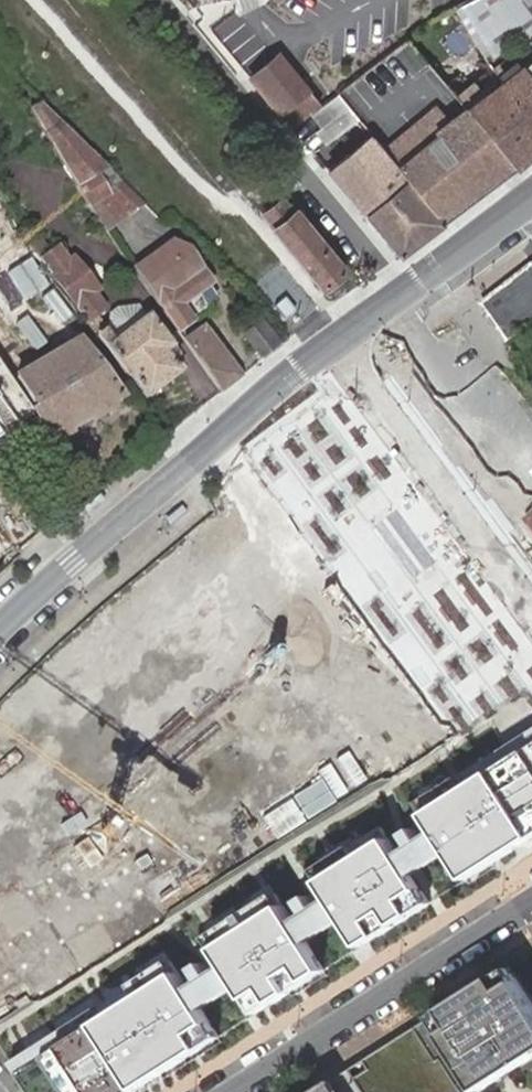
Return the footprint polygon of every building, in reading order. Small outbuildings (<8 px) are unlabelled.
[(430,17),(417,0),(383,0),(319,48),(344,81),(430,17)] [(482,0),(470,0),(453,10),(488,61),(514,40),(482,0)] [(514,40),(518,46),(524,46),(529,41),(531,40),(531,39),(531,0),(482,0),(514,40)] [(274,55),(251,75),(280,111),(292,126),(310,113),(320,106),(278,55),(274,55)] [(466,109),(516,167),(522,162),(531,154),(531,56),(501,81),(491,67),(473,83),(484,96),(466,109)] [(342,89),(320,106),(310,113),(320,126),(316,129),(326,142),(359,116),(342,89)] [(516,167),(466,109),(451,121),(441,107),(384,150),(408,181),(414,188),(433,213),(443,220),(457,211),(457,197),(479,180),(486,190),(516,167)] [(91,202),(107,191),(94,171),(106,166),(45,110),(91,202)] [(332,174),(366,213),(387,197),(408,181),(372,138),(332,174)] [(457,211),(486,190),(479,180),(457,197),(457,211)] [(108,230),(144,203),(121,181),(107,191),(91,202),(108,230)] [(408,181),(387,197),(421,239),(443,220),(433,213),(408,181)] [(387,197),(366,213),(400,254),(421,239),(387,197)] [(343,271),(296,214),(293,216),(282,203),(268,214),(279,228),(275,231),(322,287),(343,271)] [(82,330),(111,314),(71,238),(42,253),(82,330)] [(170,325),(220,391),(240,375),(206,331),(193,340),(182,326),(191,319),(181,305),(197,293),(208,284),(211,282),(187,250),(172,242),(135,270),(170,325)] [(503,286),(497,295),(494,303),(493,312),(494,320),(497,329),(506,342),(531,325),(531,263),(503,286)] [(217,295),(208,284),(197,293),(206,303),(217,295)] [(147,399),(191,369),(141,296),(97,325),(147,399)] [(266,355),(279,346),(261,322),(245,333),(263,358),(266,355)] [(123,399),(79,333),(15,376),(59,442),(123,399)] [(0,364),(0,436),(14,427),(12,423),(32,409),(0,364)] [(524,519),(531,530),(531,513),(524,519)] [(12,1074),(25,1091),(127,1091),(209,1039),(192,1014),(228,995),(246,1016),(313,972),(297,947),(333,927),(348,950),(418,902),(403,879),(440,860),(455,882),(524,842),(478,773),(410,815),(421,832),(387,856),(375,838),(303,883),(317,901),(281,923),(269,905),(199,950),(211,968),(176,989),(164,971),(12,1074)] [(312,1091),(476,1091),(531,1056),(531,1001),(509,966),(312,1091)]
